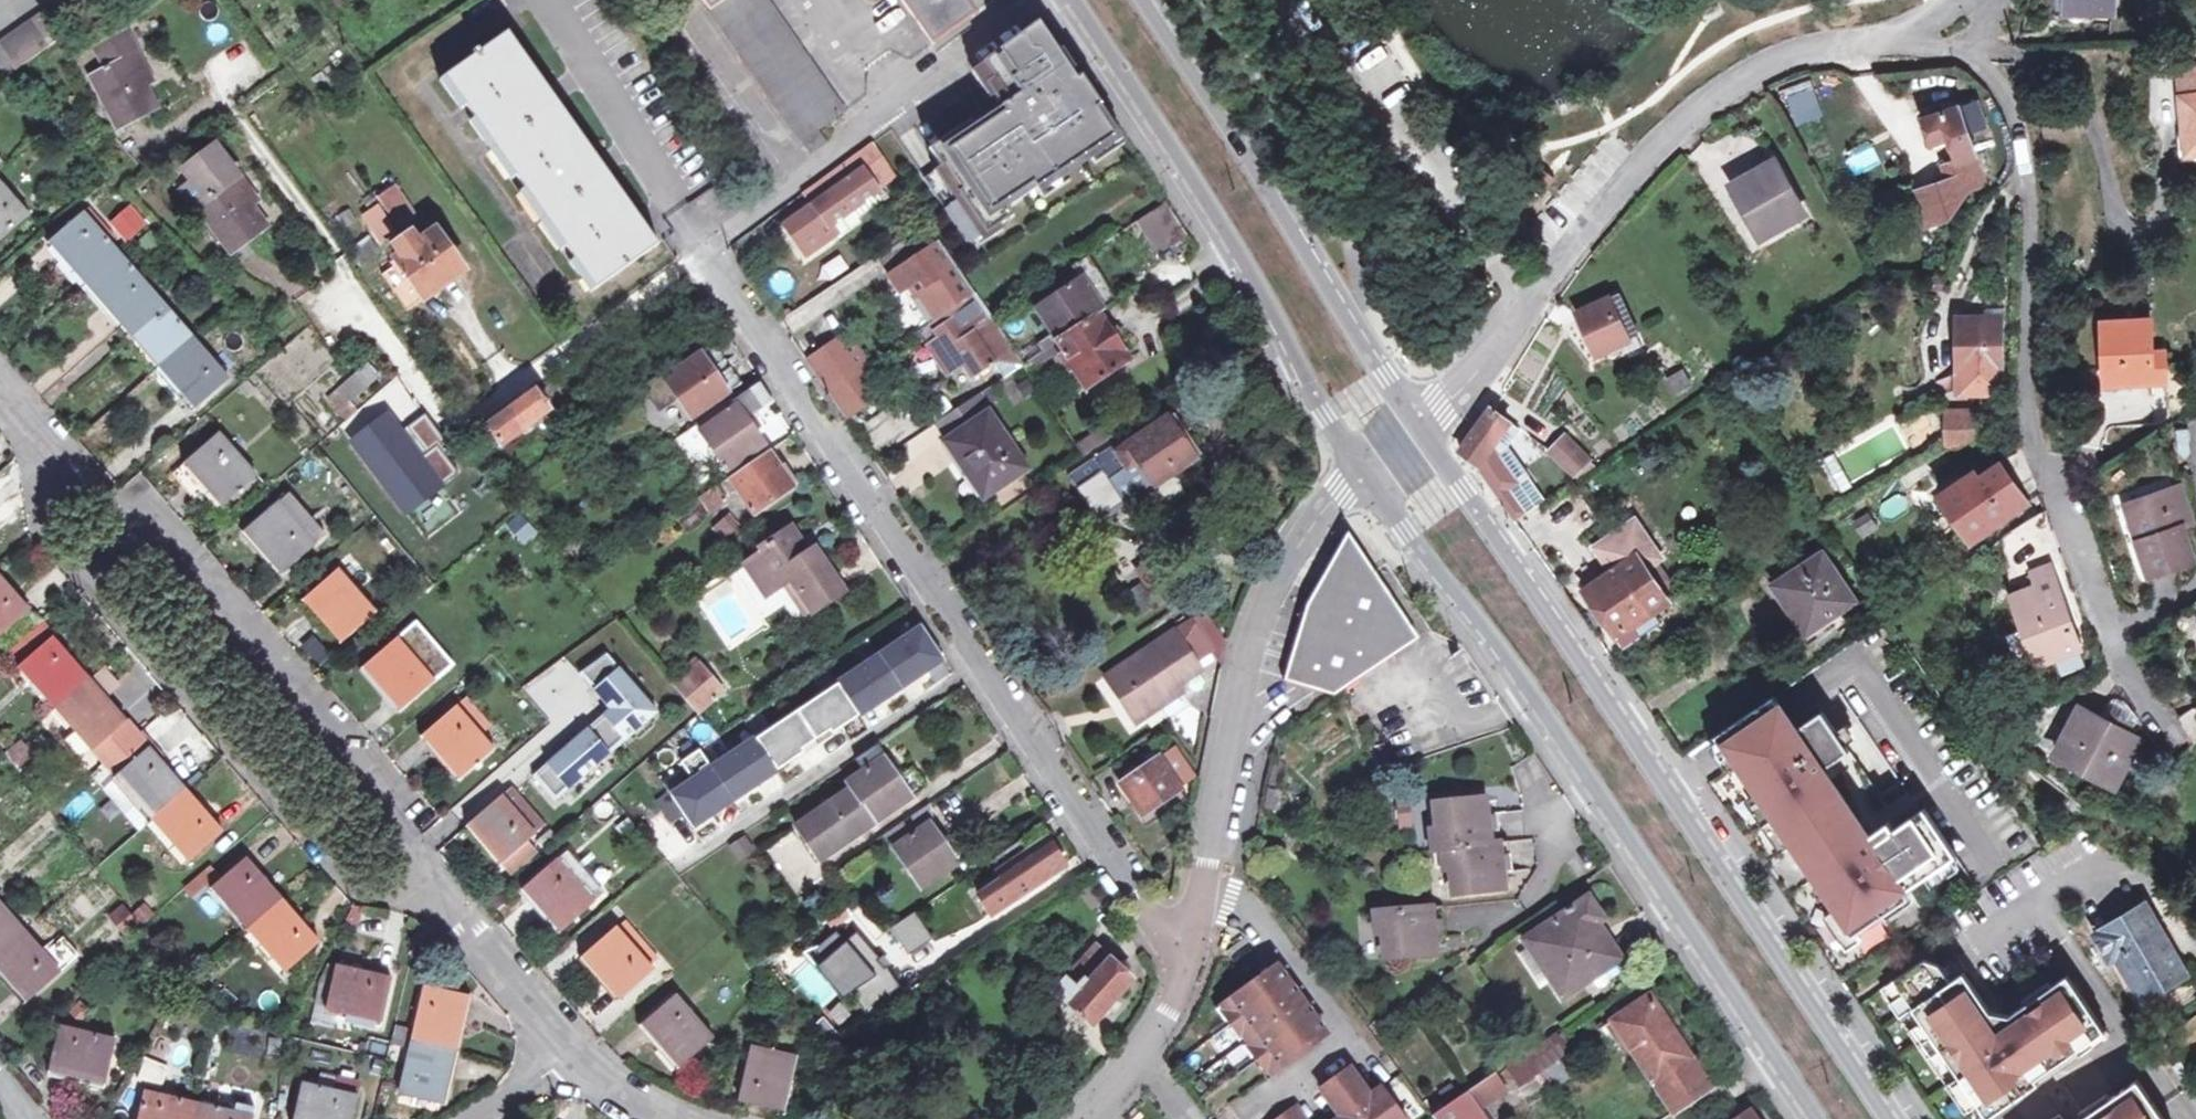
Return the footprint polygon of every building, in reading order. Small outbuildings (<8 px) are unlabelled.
[(0,42),(0,73),(5,78),(117,0),(61,0),(0,42)] [(709,10),(724,0),(702,0),(709,10)] [(709,10),(707,11),(799,141),(816,129),(844,111),(767,0),(724,0),(709,10)] [(930,44),(973,14),(968,7),(963,0),(899,0),(930,44)] [(2123,0),(2076,0),(2074,25),(2121,28),(2123,0)] [(1055,52),(1036,25),(983,63),(993,79),(985,84),(998,104),(1005,113),(975,133),(968,124),(929,150),(940,167),(942,165),(960,192),(957,194),(983,233),(1011,216),(1006,207),(1112,137),(1094,110),(1099,107),(1076,74),(1072,77),(1055,52)] [(130,59),(138,55),(128,34),(95,51),(106,71),(92,79),(119,128),(157,109),(146,87),(130,59)] [(445,77),(596,289),(658,245),(507,34),(445,77)] [(1072,77),(1076,74),(1060,49),(1055,52),(1072,77)] [(130,59),(146,87),(153,83),(138,55),(130,59)] [(993,79),(983,63),(975,69),(985,84),(993,79)] [(2182,75),(2184,159),(2195,159),(2195,74),(2182,75)] [(1814,82),(1783,86),(1787,114),(1818,109),(1814,82)] [(998,104),(968,124),(975,133),(1005,113),(998,104)] [(1964,166),(1981,160),(1973,137),(1987,132),(1979,106),(1928,124),(1937,149),(1956,143),(1964,166)] [(1094,110),(1112,137),(1117,134),(1099,107),(1094,110)] [(816,129),(799,141),(809,155),(826,141),(816,129)] [(805,192),(814,205),(863,171),(874,184),(892,173),(873,144),(805,192)] [(251,209),(232,184),(239,179),(215,148),(183,172),(193,183),(180,193),(195,211),(199,209),(232,253),(265,228),(251,209)] [(1992,191),(1981,160),(1964,166),(1958,168),(1964,183),(1924,197),(1936,230),(1951,225),(1967,199),(1992,191)] [(1766,246),(1809,219),(1781,170),(1742,192),(1758,218),(1752,221),(1766,246)] [(863,171),(814,205),(786,225),(807,254),(835,234),(829,225),(877,192),(874,184),(863,171)] [(1540,175),(1529,190),(1539,198),(1551,184),(1540,175)] [(239,179),(232,184),(251,209),(257,204),(239,179)] [(6,235),(28,216),(0,183),(0,227),(6,235)] [(394,186),(358,211),(380,244),(416,220),(394,186)] [(829,225),(835,234),(839,240),(853,231),(860,219),(882,203),(877,192),(829,225)] [(129,203),(107,223),(126,244),(148,224),(129,203)] [(1159,257),(1189,238),(1167,205),(1137,224),(1159,257)] [(82,214),(62,232),(98,275),(88,283),(83,288),(100,309),(105,304),(115,296),(122,305),(113,313),(161,370),(195,410),(227,382),(192,342),(110,246),(114,242),(98,223),(93,227),(82,214)] [(939,241),(926,221),(875,256),(899,291),(917,279),(924,289),(918,293),(932,315),(952,302),(957,298),(946,282),(955,276),(941,255),(936,258),(929,248),(939,241)] [(51,241),(88,283),(98,275),(62,232),(51,241)] [(419,246),(411,235),(405,240),(393,248),(401,259),(395,263),(422,302),(464,274),(436,235),(419,246)] [(353,257),(361,268),(379,255),(371,244),(353,257)] [(830,280),(848,268),(839,254),(821,265),(830,280)] [(1090,259),(1076,267),(1086,282),(1082,284),(1103,313),(1118,303),(1090,259)] [(1076,267),(1029,298),(1032,303),(1056,340),(1058,343),(1056,345),(1061,352),(1088,390),(1130,361),(1119,346),(1110,332),(1099,316),(1103,313),(1082,284),(1086,282),(1076,267)] [(11,292),(0,281),(0,303),(11,292)] [(897,296),(915,321),(925,314),(907,289),(897,296)] [(115,296),(105,304),(113,313),(122,305),(115,296)] [(1605,355),(1645,337),(1627,296),(1586,317),(1605,355)] [(1032,303),(1029,298),(1018,305),(1021,310),(1032,303)] [(952,302),(932,315),(936,321),(956,307),(952,302)] [(956,307),(936,321),(930,325),(940,339),(929,347),(939,362),(944,358),(954,373),(966,364),(975,377),(1013,352),(982,305),(976,309),(985,324),(972,332),(956,307)] [(2157,355),(2156,320),(2110,322),(2112,385),(2169,384),(2169,355),(2157,355)] [(1964,397),(2003,397),(2000,325),(1963,324),(1964,397)] [(1110,332),(1119,346),(1127,341),(1118,327),(1110,332)] [(1058,343),(1056,340),(1021,364),(1028,374),(1061,352),(1056,345),(1058,343)] [(872,402),(865,391),(870,388),(860,374),(871,366),(855,342),(837,354),(834,349),(815,362),(835,391),(829,395),(845,420),(872,402)] [(713,345),(700,354),(663,381),(676,400),(690,419),(740,385),(729,369),(716,377),(711,370),(723,361),(713,345)] [(729,369),(723,361),(711,370),(716,377),(729,369)] [(345,423),(358,412),(351,404),(380,378),(367,364),(326,400),(345,423)] [(1680,396),(1695,386),(1687,373),(1671,383),(1680,396)] [(658,413),(676,400),(660,377),(641,389),(658,413)] [(703,451),(710,460),(716,455),(727,470),(764,445),(747,421),(774,402),(761,383),(733,402),(737,407),(700,432),(710,446),(703,451)] [(499,447),(547,414),(543,408),(548,405),(540,394),(535,397),(531,391),(483,425),(499,447)] [(980,395),(935,426),(947,443),(945,444),(967,476),(973,472),(989,495),(1025,470),(988,415),(987,406),(980,395)] [(1089,401),(1098,413),(1106,406),(1098,395),(1089,401)] [(1533,478),(1510,447),(1498,464),(1489,457),(1514,421),(1499,405),(1483,427),(1465,452),(1475,460),(1520,522),(1532,514),(1515,492),(1533,478)] [(1174,414),(1117,451),(1128,468),(1137,462),(1154,486),(1196,459),(1184,442),(1190,437),(1174,414)] [(1974,449),(1974,416),(1946,416),(1946,449),(1974,449)] [(1974,416),(1974,449),(1984,449),(1984,416),(1974,416)] [(387,417),(357,441),(406,503),(450,469),(432,446),(440,440),(423,418),(402,435),(387,417)] [(1522,429),(1514,421),(1489,457),(1498,464),(1510,447),(1522,429)] [(710,446),(700,432),(695,425),(668,443),(689,474),(710,460),(703,451),(710,446)] [(1116,436),(1109,425),(1075,446),(1083,459),(1116,436)] [(914,457),(937,440),(927,428),(905,445),(914,457)] [(214,495),(224,506),(256,478),(218,437),(188,465),(214,495)] [(1202,455),(1190,437),(1184,442),(1196,459),(1202,455)] [(1586,478),(1591,475),(1571,444),(1566,447),(1586,478)] [(1128,468),(1117,451),(1114,447),(1069,477),(1077,488),(1082,485),(1102,471),(1109,481),(1128,468)] [(1566,447),(1559,451),(1549,458),(1571,488),(1586,478),(1566,447)] [(757,514),(793,490),(779,469),(782,467),(772,451),(732,477),(757,514)] [(214,495),(188,465),(186,464),(175,474),(203,505),(214,495)] [(1977,543),(2031,506),(2002,466),(1984,478),(1981,473),(1945,498),(1977,543)] [(1082,485),(1077,488),(1098,521),(1124,502),(1109,481),(1102,471),(1082,485)] [(983,499),(989,495),(973,472),(967,476),(983,499)] [(1551,502),(1533,478),(1515,492),(1532,514),(1551,502)] [(2184,486),(2141,504),(2154,545),(2146,548),(2158,580),(2195,564),(2195,546),(2191,530),(2195,528),(2195,519),(2184,486)] [(713,508),(725,499),(717,487),(705,495),(713,508)] [(1900,492),(1878,508),(1889,523),(1911,507),(1900,492)] [(289,494),(257,523),(275,543),(265,552),(283,572),(326,535),(289,494)] [(720,541),(739,530),(729,515),(711,525),(720,541)] [(1581,559),(1600,585),(1622,570),(1624,572),(1638,562),(1634,556),(1652,544),(1634,521),(1581,559)] [(247,531),(265,552),(275,543),(257,523),(247,531)] [(1343,537),(1355,536),(1348,525),(1339,534),(1341,535),(1343,537)] [(745,569),(766,599),(790,582),(812,614),(844,593),(816,550),(809,554),(792,529),(761,550),(765,555),(745,569)] [(1333,685),(1417,629),(1355,536),(1343,537),(1341,535),(1331,553),(1334,565),(1323,567),(1311,589),(1285,672),(1333,685)] [(1334,565),(1331,553),(1330,549),(1318,568),(1323,567),(1334,565)] [(1152,587),(1146,591),(1140,583),(1125,593),(1141,614),(1155,604),(1156,606),(1187,585),(1163,552),(1139,569),(1152,587)] [(1813,628),(1858,598),(1827,554),(1779,586),(1789,600),(1793,598),(1813,628)] [(1656,616),(1669,607),(1638,562),(1624,572),(1622,570),(1600,585),(1588,593),(1600,610),(1610,624),(1621,640),(1637,629),(1656,616)] [(766,599),(745,569),(737,574),(758,604),(766,599)] [(2016,596),(2043,663),(2083,648),(2052,569),(2034,577),(2038,587),(2016,596)] [(336,572),(316,590),(352,632),(373,614),(336,572)] [(30,611),(0,577),(0,637),(30,611)] [(1789,600),(1779,586),(1772,590),(1811,645),(1865,609),(1858,598),(1813,628),(1793,598),(1789,600)] [(352,632),(316,590),(305,600),(341,642),(352,632)] [(1205,610),(1190,620),(1212,652),(1221,666),(1227,641),(1205,610)] [(1603,629),(1610,624),(1600,610),(1593,615),(1603,629)] [(1656,616),(1637,629),(1644,639),(1663,626),(1656,616)] [(1190,620),(1106,677),(1136,724),(1182,694),(1178,687),(1173,680),(1195,664),(1212,652),(1190,620)] [(42,625),(26,638),(33,647),(49,634),(42,625)] [(915,679),(944,660),(922,627),(880,655),(899,684),(913,675),(915,679)] [(405,633),(396,640),(433,681),(441,674),(405,633)] [(33,647),(26,638),(10,652),(17,661),(33,647)] [(21,666),(57,707),(68,697),(87,718),(76,728),(94,749),(126,721),(104,697),(89,679),(52,638),(21,666)] [(396,640),(376,658),(402,688),(389,699),(400,711),(433,681),(396,640)] [(873,707),(902,688),(899,684),(880,655),(838,684),(857,713),(871,704),(873,707)] [(610,712),(532,777),(555,804),(657,715),(607,656),(580,674),(610,712)] [(363,668),(389,699),(402,688),(376,658),(363,668)] [(1173,680),(1178,687),(1200,672),(1195,664),(1173,680)] [(697,715),(723,692),(702,667),(676,689),(697,715)] [(101,668),(89,679),(104,697),(117,686),(101,668)] [(913,675),(899,684),(902,688),(915,679),(913,675)] [(831,734),(859,716),(857,713),(838,684),(796,712),(816,740),(829,731),(831,734)] [(1723,736),(1742,765),(1801,724),(1781,696),(1723,736)] [(57,707),(76,728),(87,718),(68,697),(57,707)] [(424,736),(444,758),(438,763),(456,783),(493,750),(480,737),(474,730),(484,720),(465,699),(424,736)] [(871,704),(857,713),(859,716),(873,707),(871,704)] [(2118,784),(2143,744),(2085,709),(2060,749),(2118,784)] [(802,750),(816,740),(796,712),(755,739),(774,768),(777,771),(804,753),(802,750)] [(2180,724),(2195,746),(2195,713),(2180,724)] [(1834,715),(1820,725),(1848,763),(1861,754),(1834,715)] [(490,727),(484,720),(474,730),(480,737),(490,727)] [(1819,882),(1858,940),(1898,914),(1894,908),(1969,855),(1937,810),(1907,831),(1902,824),(1882,838),(1836,772),(1848,763),(1820,725),(1808,733),(1801,724),(1742,765),(1799,852),(1809,845),(1829,875),(1819,882)] [(82,760),(94,749),(76,728),(63,740),(82,760)] [(829,731),(816,740),(818,743),(831,734),(829,731)] [(1178,751),(1196,778),(1199,776),(1207,731),(1178,751)] [(760,777),(774,768),(755,739),(711,769),(732,801),(763,780),(760,777)] [(804,753),(818,743),(816,740),(802,750),(804,753)] [(117,776),(190,859),(222,832),(149,748),(117,776)] [(912,798),(898,779),(889,765),(876,748),(856,761),(863,772),(847,784),(852,790),(796,828),(818,862),(912,798)] [(691,828),(732,801),(711,769),(698,751),(679,763),(692,781),(669,796),(691,828)] [(1124,786),(1143,813),(1178,789),(1196,778),(1178,751),(1141,774),(1129,783),(1124,786)] [(1123,774),(1129,783),(1141,774),(1135,766),(1123,774)] [(763,780),(777,771),(774,768),(760,777),(763,780)] [(898,779),(912,798),(925,789),(912,769),(898,779)] [(1178,789),(1143,813),(1139,815),(1148,828),(1187,802),(1178,789)] [(470,824),(513,875),(536,855),(525,844),(543,828),(509,790),(470,824)] [(672,824),(681,818),(665,794),(656,800),(672,824)] [(1452,844),(1508,840),(1506,810),(1495,809),(1494,796),(1444,798),(1445,824),(1445,844),(1452,844)] [(920,809),(907,818),(917,831),(929,822),(920,809)] [(917,831),(907,818),(884,834),(921,889),(958,864),(946,847),(941,840),(929,822),(917,831)] [(1444,844),(1445,844),(1445,824),(1436,824),(1437,844),(1444,844)] [(1005,880),(981,895),(993,915),(1066,867),(1039,829),(991,860),(1005,880)] [(792,836),(767,853),(795,893),(820,876),(792,836)] [(946,836),(941,840),(946,847),(951,843),(946,836)] [(739,861),(754,851),(745,837),(730,847),(739,861)] [(1517,840),(1508,840),(1452,844),(1453,864),(1454,890),(1505,886),(1504,871),(1519,870),(1517,840)] [(1445,864),(1453,864),(1452,844),(1445,844),(1444,844),(1445,864)] [(524,889),(561,930),(602,894),(565,853),(524,889)] [(289,950),(278,960),(287,970),(319,943),(246,858),(209,890),(219,902),(223,898),(235,888),(262,920),(289,950)] [(215,875),(208,867),(185,888),(193,895),(215,875)] [(235,888),(223,898),(251,930),(278,960),(289,950),(262,920),(235,888)] [(993,915),(981,895),(976,899),(989,918),(993,915)] [(106,918),(127,939),(153,913),(142,902),(130,914),(120,904),(106,918)] [(2086,937),(2107,971),(2112,968),(2139,1011),(2190,980),(2151,913),(2144,902),(2086,937)] [(38,991),(60,972),(0,904),(0,967),(3,971),(13,963),(38,991)] [(1446,936),(1446,904),(1394,908),(1382,908),(1383,928),(1385,954),(1433,952),(1432,937),(1446,936)] [(841,906),(824,918),(831,930),(849,918),(841,906)] [(1564,997),(1619,960),(1583,907),(1529,946),(1564,997)] [(1374,928),(1383,928),(1382,908),(1373,909),(1374,928)] [(933,938),(914,912),(885,931),(906,955),(933,938)] [(584,956),(622,997),(653,970),(649,966),(658,958),(628,925),(619,933),(614,928),(584,956)] [(848,942),(839,932),(817,950),(826,962),(818,969),(844,998),(853,993),(868,1018),(903,995),(888,969),(885,970),(878,961),(881,959),(858,935),(848,942)] [(1092,1023),(1132,979),(1096,946),(1055,991),(1092,1023)] [(1925,959),(1888,984),(1898,997),(1891,1002),(1901,1016),(1915,1007),(1989,1116),(2040,1081),(2109,1034),(2080,992),(2084,990),(2077,979),(2073,982),(2068,975),(2040,994),(2045,1000),(2032,1009),(2027,1002),(2011,1014),(1991,1010),(1965,972),(1952,981),(1940,964),(1925,959)] [(28,999),(38,991),(13,963),(3,971),(28,999)] [(363,1016),(361,1024),(377,1028),(389,979),(337,967),(332,989),(319,986),(315,1004),(363,1016)] [(1263,1058),(1275,1076),(1301,1058),(1292,1046),(1317,1028),(1308,1016),(1283,1033),(1267,1010),(1292,993),(1282,980),(1258,997),(1249,985),(1224,1002),(1237,1022),(1250,1039),(1263,1058)] [(1882,988),(1891,1002),(1898,997),(1888,984),(1882,988)] [(398,1095),(427,1102),(439,1047),(452,1051),(465,996),(424,986),(413,1030),(395,1026),(393,1037),(411,1041),(398,1095)] [(2040,994),(2027,1002),(2032,1009),(2045,1000),(2040,994)] [(641,1025),(678,1067),(711,1038),(674,996),(641,1025)] [(1633,1052),(1675,1113),(1676,1115),(1711,1092),(1681,1048),(1676,1051),(1653,1017),(1657,1015),(1648,1001),(1620,1020),(1639,1047),(1633,1052)] [(1237,1022),(1224,1002),(1217,1007),(1231,1026),(1237,1022)] [(1901,1016),(1971,1118),(1985,1118),(1989,1116),(1915,1007),(1901,1016)] [(1250,1039),(1237,1022),(1231,1026),(1243,1044),(1250,1039)] [(115,1042),(60,1028),(51,1069),(64,1072),(62,1078),(103,1088),(115,1042)] [(1558,1037),(1528,1057),(1539,1075),(1570,1054),(1558,1037)] [(1250,1039),(1243,1044),(1256,1062),(1263,1058),(1250,1039)] [(440,1105),(452,1051),(439,1047),(427,1102),(440,1105)] [(740,1102),(782,1111),(794,1058),(751,1047),(740,1102)] [(161,1089),(173,1057),(150,1049),(138,1078),(161,1089)] [(1521,1087),(1539,1075),(1528,1057),(1510,1070),(1521,1087)] [(1275,1076),(1263,1058),(1256,1062),(1269,1080),(1275,1076)] [(2181,1060),(2172,1066),(2181,1079),(2190,1073),(2181,1060)] [(1385,1089),(1371,1099),(1365,1103),(1361,1098),(1367,1093),(1349,1069),(1322,1088),(1339,1113),(1345,1109),(1348,1115),(1343,1118),(1342,1118),(1406,1118),(1385,1089)] [(1433,1117),(1435,1118),(1481,1118),(1479,1116),(1510,1095),(1497,1075),(1433,1117)] [(326,1089),(338,1092),(341,1079),(329,1076),(326,1089)] [(2138,1079),(2079,1118),(2166,1118),(2138,1079)] [(326,1089),(303,1084),(295,1118),(352,1118),(357,1096),(338,1092),(326,1089)] [(200,1104),(146,1093),(139,1118),(197,1118),(200,1104)] [(1365,1103),(1371,1099),(1367,1093),(1361,1098),(1365,1103)] [(200,1104),(197,1118),(253,1118),(255,1108),(217,1100),(216,1108),(200,1104)] [(1296,1106),(1278,1118),(1305,1118),(1296,1106)] [(1345,1109),(1339,1113),(1343,1118),(1348,1115),(1345,1109)]
